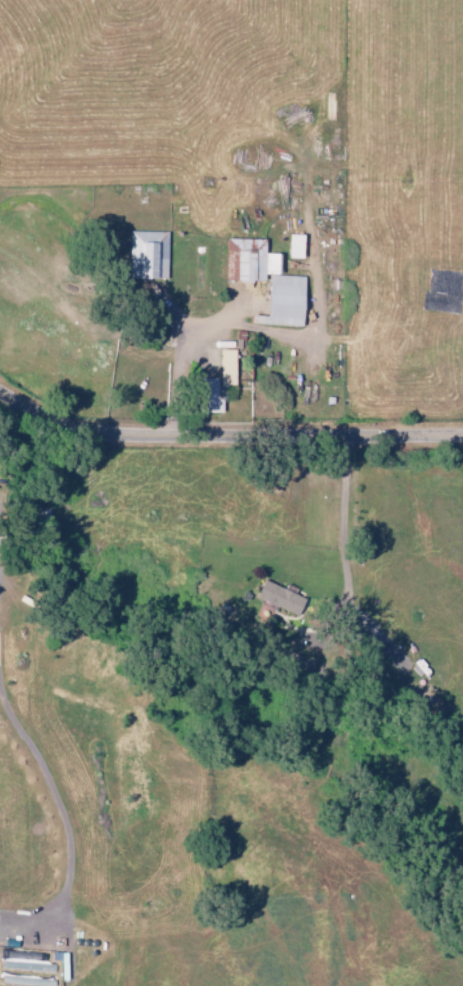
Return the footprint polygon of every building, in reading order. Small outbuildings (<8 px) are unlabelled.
[(126,279),(165,279),(165,232),(127,232),(126,279)] [(299,235),(286,234),(285,259),(298,259),(299,235)] [(233,350),(216,350),(216,379),(191,379),(191,413),(220,413),(220,386),(232,386),(233,350)] [(293,589),(283,585),(281,590),(260,581),(253,599),(294,616),(301,599),(291,595),(293,589)]
